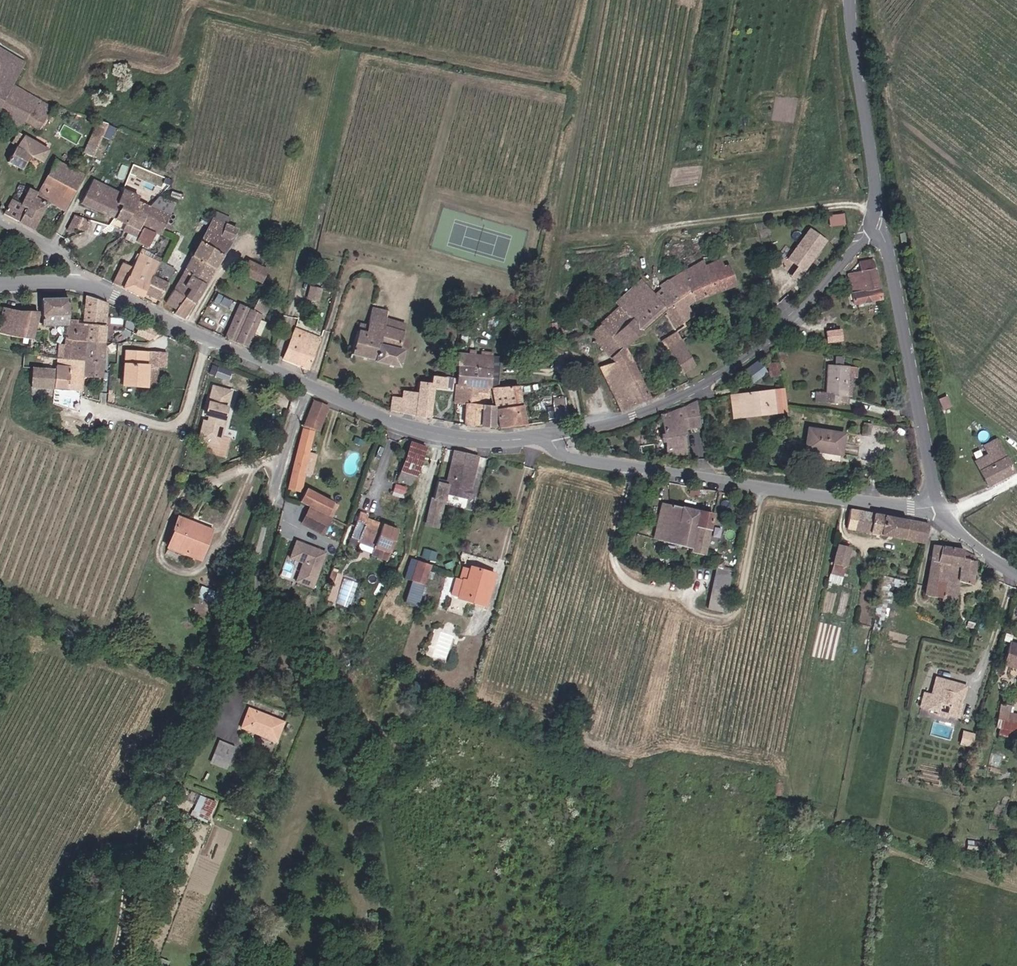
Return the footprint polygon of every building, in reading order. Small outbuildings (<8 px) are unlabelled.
[(24,54),(0,39),(0,68),(12,76),(24,54)] [(12,76),(0,68),(0,94),(12,76)] [(26,113),(38,93),(16,79),(12,76),(0,94),(0,99),(25,113),(26,113)] [(26,113),(39,120),(51,101),(38,93),(26,113)] [(25,113),(0,99),(0,112),(3,114),(19,123),(25,113)] [(90,147),(101,151),(117,116),(107,111),(90,147)] [(41,149),(47,137),(24,124),(18,136),(27,141),(41,149)] [(7,149),(20,156),(27,141),(18,136),(15,134),(7,149)] [(48,162),(75,176),(82,163),(55,149),(48,162)] [(45,188),(63,198),(75,176),(48,162),(47,163),(37,182),(42,187),(45,188)] [(79,199),(96,206),(109,178),(96,172),(94,171),(79,199)] [(141,184),(142,182),(124,175),(120,183),(137,190),(141,184)] [(19,189),(10,183),(2,199),(30,215),(45,188),(42,187),(37,182),(27,176),(19,189)] [(120,195),(116,193),(120,183),(109,178),(96,206),(112,213),(120,195)] [(123,218),(130,204),(134,195),(137,190),(120,183),(116,193),(120,195),(112,213),(123,218)] [(161,192),(141,184),(137,190),(134,195),(145,200),(155,205),(161,192)] [(130,204),(141,209),(145,200),(134,195),(130,204)] [(159,228),(168,210),(155,205),(145,200),(141,209),(137,218),(159,228)] [(136,220),(137,218),(141,209),(130,204),(123,218),(119,224),(134,232),(139,221),(136,220)] [(75,222),(83,226),(88,215),(74,209),(65,226),(72,229),(75,222)] [(830,225),(845,223),(844,212),(828,214),(830,225)] [(231,236),(231,230),(230,219),(213,213),(162,296),(173,302),(186,280),(183,278),(188,270),(204,279),(231,236)] [(133,234),(146,240),(152,228),(139,221),(134,232),(133,234)] [(723,245),(729,243),(725,237),(720,240),(723,245)] [(780,284),(812,254),(798,239),(766,270),(775,279),(780,284)] [(265,253),(271,255),(274,243),(267,242),(265,253)] [(150,270),(157,257),(160,251),(141,243),(133,261),(122,257),(112,277),(138,290),(141,286),(150,270)] [(853,291),(881,286),(874,245),(863,247),(865,258),(849,262),(853,291)] [(698,291),(719,281),(707,254),(704,247),(692,252),(671,268),(676,277),(670,280),(685,310),(696,305),(687,286),(694,283),(698,291)] [(728,276),(723,262),(716,250),(707,254),(719,281),(728,276)] [(261,273),(267,260),(249,252),(243,266),(261,273)] [(324,257),(314,255),(311,266),(322,269),(324,257)] [(150,270),(165,278),(172,265),(157,257),(150,270)] [(687,315),(685,310),(670,280),(676,277),(671,268),(663,273),(664,281),(657,284),(648,272),(614,305),(623,314),(642,301),(650,314),(668,299),(679,319),(687,315)] [(141,286),(156,294),(165,278),(150,270),(141,286)] [(170,306),(183,312),(204,279),(188,270),(183,278),(186,280),(173,302),(170,306)] [(340,293),(367,302),(372,284),(346,275),(340,293)] [(771,293),(780,284),(775,279),(766,288),(771,293)] [(308,299),(320,300),(322,286),(310,285),(308,299)] [(223,329),(245,338),(259,306),(216,287),(212,295),(234,305),(223,329)] [(81,350),(101,352),(105,296),(93,291),(84,289),(80,316),(86,317),(81,350)] [(65,320),(66,314),(66,291),(41,291),(42,318),(65,320)] [(401,342),(397,341),(401,324),(385,320),(390,303),(380,300),(381,295),(377,294),(374,306),(373,305),(370,315),(360,313),(351,345),(397,356),(401,342)] [(31,331),(41,306),(5,300),(0,312),(0,326),(31,331)] [(609,348),(628,332),(650,314),(642,301),(623,314),(614,305),(593,326),(609,348)] [(58,348),(81,350),(86,317),(80,316),(66,314),(65,320),(64,329),(60,329),(58,348)] [(295,317),(283,348),(308,357),(318,325),(295,317)] [(667,326),(670,334),(683,327),(679,319),(667,326)] [(692,370),(702,365),(683,327),(670,334),(688,372),(692,370)] [(826,342),(843,341),(842,328),(825,329),(826,342)] [(124,378),(157,381),(158,345),(135,343),(136,333),(125,332),(124,378)] [(620,398),(650,388),(628,332),(609,348),(613,353),(615,353),(622,371),(610,377),(620,398)] [(135,343),(158,345),(158,334),(136,333),(135,343)] [(493,376),(492,362),(492,347),(474,346),(474,338),(469,338),(468,346),(458,345),(454,375),(488,376),(493,376)] [(83,368),(100,368),(101,352),(81,350),(58,348),(57,350),(55,363),(49,363),(48,358),(40,357),(39,361),(30,361),(28,381),(81,384),(83,368)] [(769,373),(779,372),(776,355),(767,356),(769,373)] [(745,375),(753,382),(766,366),(758,359),(745,375)] [(839,390),(846,389),(846,360),(826,360),(825,388),(814,388),(814,397),(839,397),(839,390)] [(428,372),(441,374),(443,364),(430,362),(428,372)] [(239,384),(242,375),(223,370),(221,379),(239,384)] [(387,405),(423,410),(428,375),(417,373),(414,392),(392,388),(388,401),(387,405)] [(499,418),(524,415),(518,373),(493,376),(499,418)] [(486,395),(488,376),(454,375),(452,395),(463,396),(463,415),(490,417),(492,395),(486,395)] [(239,384),(221,379),(215,398),(219,400),(218,405),(214,404),(208,424),(228,429),(233,409),(229,408),(231,403),(234,404),(239,384)] [(787,408),(786,404),(784,385),(749,389),(750,408),(766,406),(767,411),(787,408)] [(766,406),(750,408),(749,389),(740,390),(742,413),(767,411),(766,406)] [(330,397),(316,390),(306,418),(296,460),(291,481),(305,486),(310,470),(306,469),(311,445),(316,423),(319,424),(330,397)] [(556,407),(569,405),(567,393),(555,395),(556,407)] [(680,419),(699,416),(697,394),(682,396),(662,405),(663,424),(664,432),(665,436),(682,435),(680,419)] [(806,442),(840,448),(844,428),(810,422),(806,442)] [(665,446),(683,445),(682,435),(665,436),(665,446)] [(414,480),(420,473),(427,443),(410,438),(400,477),(411,479),(414,480)] [(986,478),(1014,464),(1000,438),(973,452),(986,478)] [(472,475),(469,470),(473,467),(478,444),(454,439),(447,475),(437,473),(433,489),(443,491),(445,484),(469,489),(469,486),(471,485),(472,481),(471,479),(472,475)] [(317,446),(311,445),(306,469),(310,470),(312,470),(317,446)] [(397,488),(408,491),(411,479),(400,477),(397,488)] [(335,515),(342,502),(314,483),(305,496),(316,502),(330,511),(335,515)] [(691,543),(704,546),(713,504),(661,493),(653,530),(692,538),(691,543)] [(843,519),(881,527),(885,506),(846,499),(843,519)] [(305,519),(319,528),(330,511),(316,502),(305,519)] [(881,527),(921,535),(929,515),(885,506),(881,527)] [(319,528),(324,531),(335,515),(330,511),(319,528)] [(173,544),(205,555),(216,523),(184,512),(173,544)] [(379,546),(396,550),(403,527),(369,518),(369,515),(360,513),(353,539),(379,546)] [(842,550),(845,537),(832,535),(826,562),(828,563),(841,565),(843,555),(850,557),(851,552),(842,550)] [(959,582),(945,579),(953,540),(933,536),(923,585),(942,589),(941,592),(956,595),(959,582)] [(851,552),(853,539),(845,537),(842,550),(851,552)] [(312,588),(328,551),(295,538),(280,575),(312,588)] [(961,572),(971,574),(977,547),(968,545),(967,542),(953,540),(945,579),(959,582),(961,572)] [(431,551),(434,543),(427,541),(424,549),(431,551)] [(377,554),(394,558),(396,550),(379,546),(377,554)] [(730,569),(724,568),(728,551),(715,548),(711,565),(714,566),(712,572),(728,577),(730,569)] [(418,573),(429,576),(435,558),(423,554),(420,563),(422,564),(418,573)] [(461,570),(468,572),(472,558),(465,556),(461,570)] [(409,558),(406,577),(412,578),(415,559),(409,558)] [(449,586),(486,596),(494,564),(472,558),(468,572),(461,570),(454,568),(449,586)] [(839,572),(841,565),(828,563),(827,570),(839,572)] [(904,580),(913,582),(915,572),(908,570),(906,574),(905,574),(904,580)] [(703,606),(719,611),(728,577),(712,572),(703,606)] [(334,585),(339,586),(342,576),(337,574),(334,585)] [(418,606),(425,585),(411,580),(404,601),(418,606)] [(927,690),(926,704),(945,705),(945,699),(948,698),(952,698),(954,700),(954,706),(965,707),(966,692),(964,689),(964,684),(967,685),(968,672),(937,668),(935,691),(927,690)] [(1014,704),(1016,695),(1005,692),(1000,715),(1004,716),(1010,718),(1014,704)] [(945,699),(945,705),(944,710),(953,711),(954,706),(954,700),(952,698),(948,698),(945,699)] [(1004,716),(1002,723),(1016,727),(1016,705),(1014,704),(1010,718),(1004,716)] [(253,705),(246,724),(277,736),(284,717),(253,705)] [(960,743),(971,745),(973,732),(962,730),(960,743)] [(215,752),(229,757),(234,743),(221,737),(215,752)] [(200,793),(190,813),(205,821),(215,801),(200,793)] [(98,884),(111,888),(114,875),(102,871),(98,884)]
